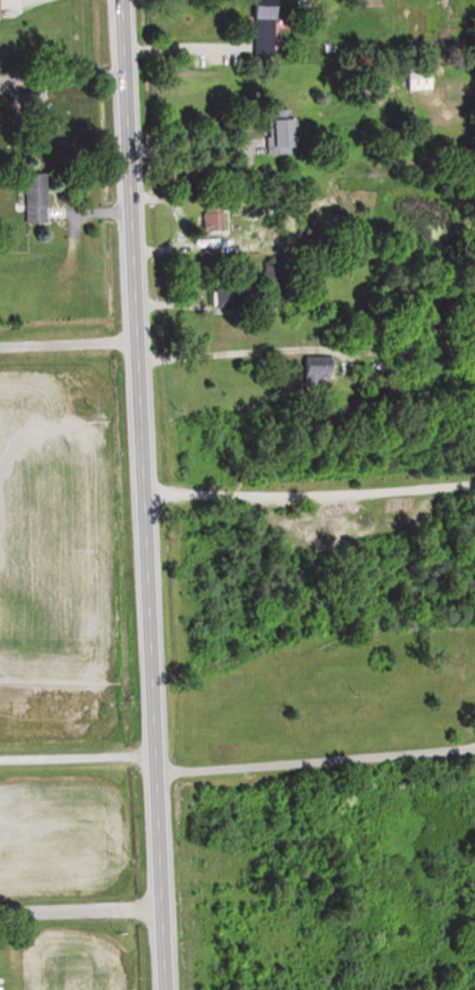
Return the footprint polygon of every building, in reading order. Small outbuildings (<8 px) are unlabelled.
[(247,57),(270,57),(270,0),(247,0),(247,57)] [(403,68),(403,89),(426,89),(426,68),(403,68)] [(44,92),(17,92),(17,120),(44,120),(44,92)] [(263,155),(288,155),(288,118),(263,118),(263,155)] [(28,223),(50,223),(50,174),(28,174),(28,223)] [(197,231),(217,231),(217,202),(197,202),(197,231)] [(211,306),(241,306),(241,288),(212,288),(211,306)]
